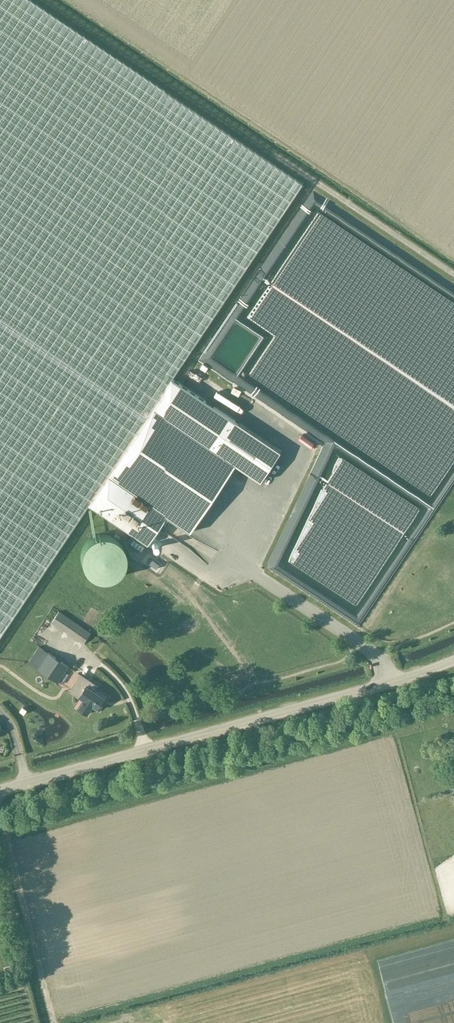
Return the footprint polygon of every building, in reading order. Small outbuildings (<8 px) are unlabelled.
[(87,504),(172,378),(303,182),(31,0),(0,0),(0,633),(87,504)] [(172,378),(87,504),(146,544),(157,527),(164,533),(173,520),(190,532),(236,464),(260,481),(281,451),(172,378)] [(229,389),(238,395),(241,389),(232,384),(229,389)] [(316,466),(310,474),(315,477),(321,470),(316,466)] [(270,526),(276,530),(284,514),(278,511),(270,526)] [(125,559),(125,557),(125,555),(124,553),(124,551),(123,549),(122,547),(121,545),(120,543),(118,541),(117,540),(115,538),(113,537),(111,536),(109,536),(107,535),(105,535),(102,535),(100,535),(98,535),(96,536),(94,536),(92,537),(90,538),(88,540),(86,541),(85,543),(84,545),(82,547),(81,549),(81,551),(80,553),(80,555),(80,557),(80,559),(80,562),(81,564),(81,566),(82,568),(84,570),(85,572),(86,573),(88,575),(90,576),(92,577),(94,578),(96,579),(98,579),(100,580),(102,580),(105,580),(107,579),(109,579),(111,578),(113,577),(115,576),(117,575),(118,573),(120,572),(121,570),(122,568),(123,566),(124,564),(124,562),(125,559)] [(131,537),(128,542),(141,551),(144,546),(131,537)] [(83,644),(91,632),(59,611),(51,622),(83,644)] [(38,669),(49,653),(39,646),(28,661),(38,669)] [(49,653),(38,669),(58,682),(68,666),(49,653)] [(80,674),(70,690),(84,699),(78,708),(87,714),(93,705),(99,709),(107,698),(94,689),(97,685),(90,680),(88,682),(83,679),(85,677),(80,674)]
